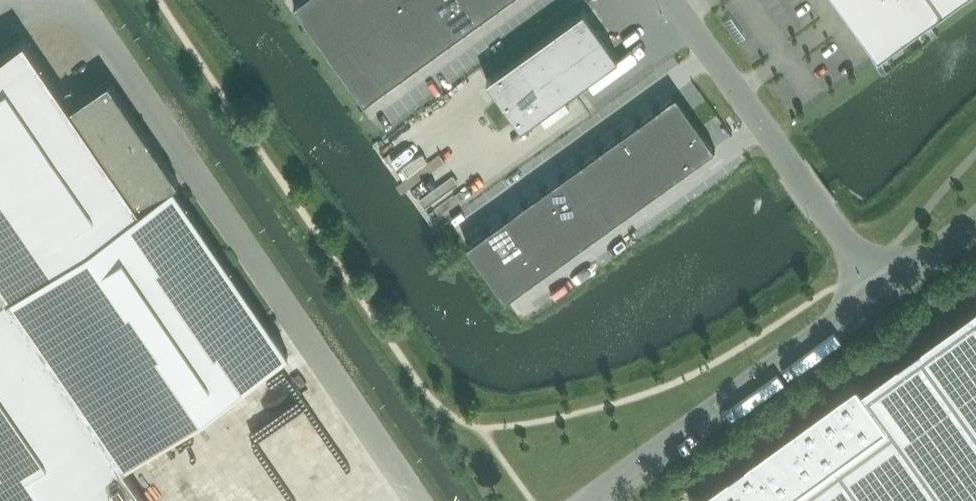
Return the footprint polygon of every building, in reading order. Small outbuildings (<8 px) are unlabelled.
[(293,3),(364,101),(505,0),(297,0),(293,3)] [(878,53),(952,0),(840,0),(878,53)] [(582,6),(486,78),(520,128),(617,56),(582,6)] [(122,467),(288,352),(269,324),(173,184),(178,181),(109,80),(71,107),(24,38),(0,54),(0,500),(145,500),(122,467)] [(716,147),(676,92),(467,242),(507,297),(716,147)] [(861,383),(856,377),(689,497),(692,500),(975,500),(975,300),(861,383)]
